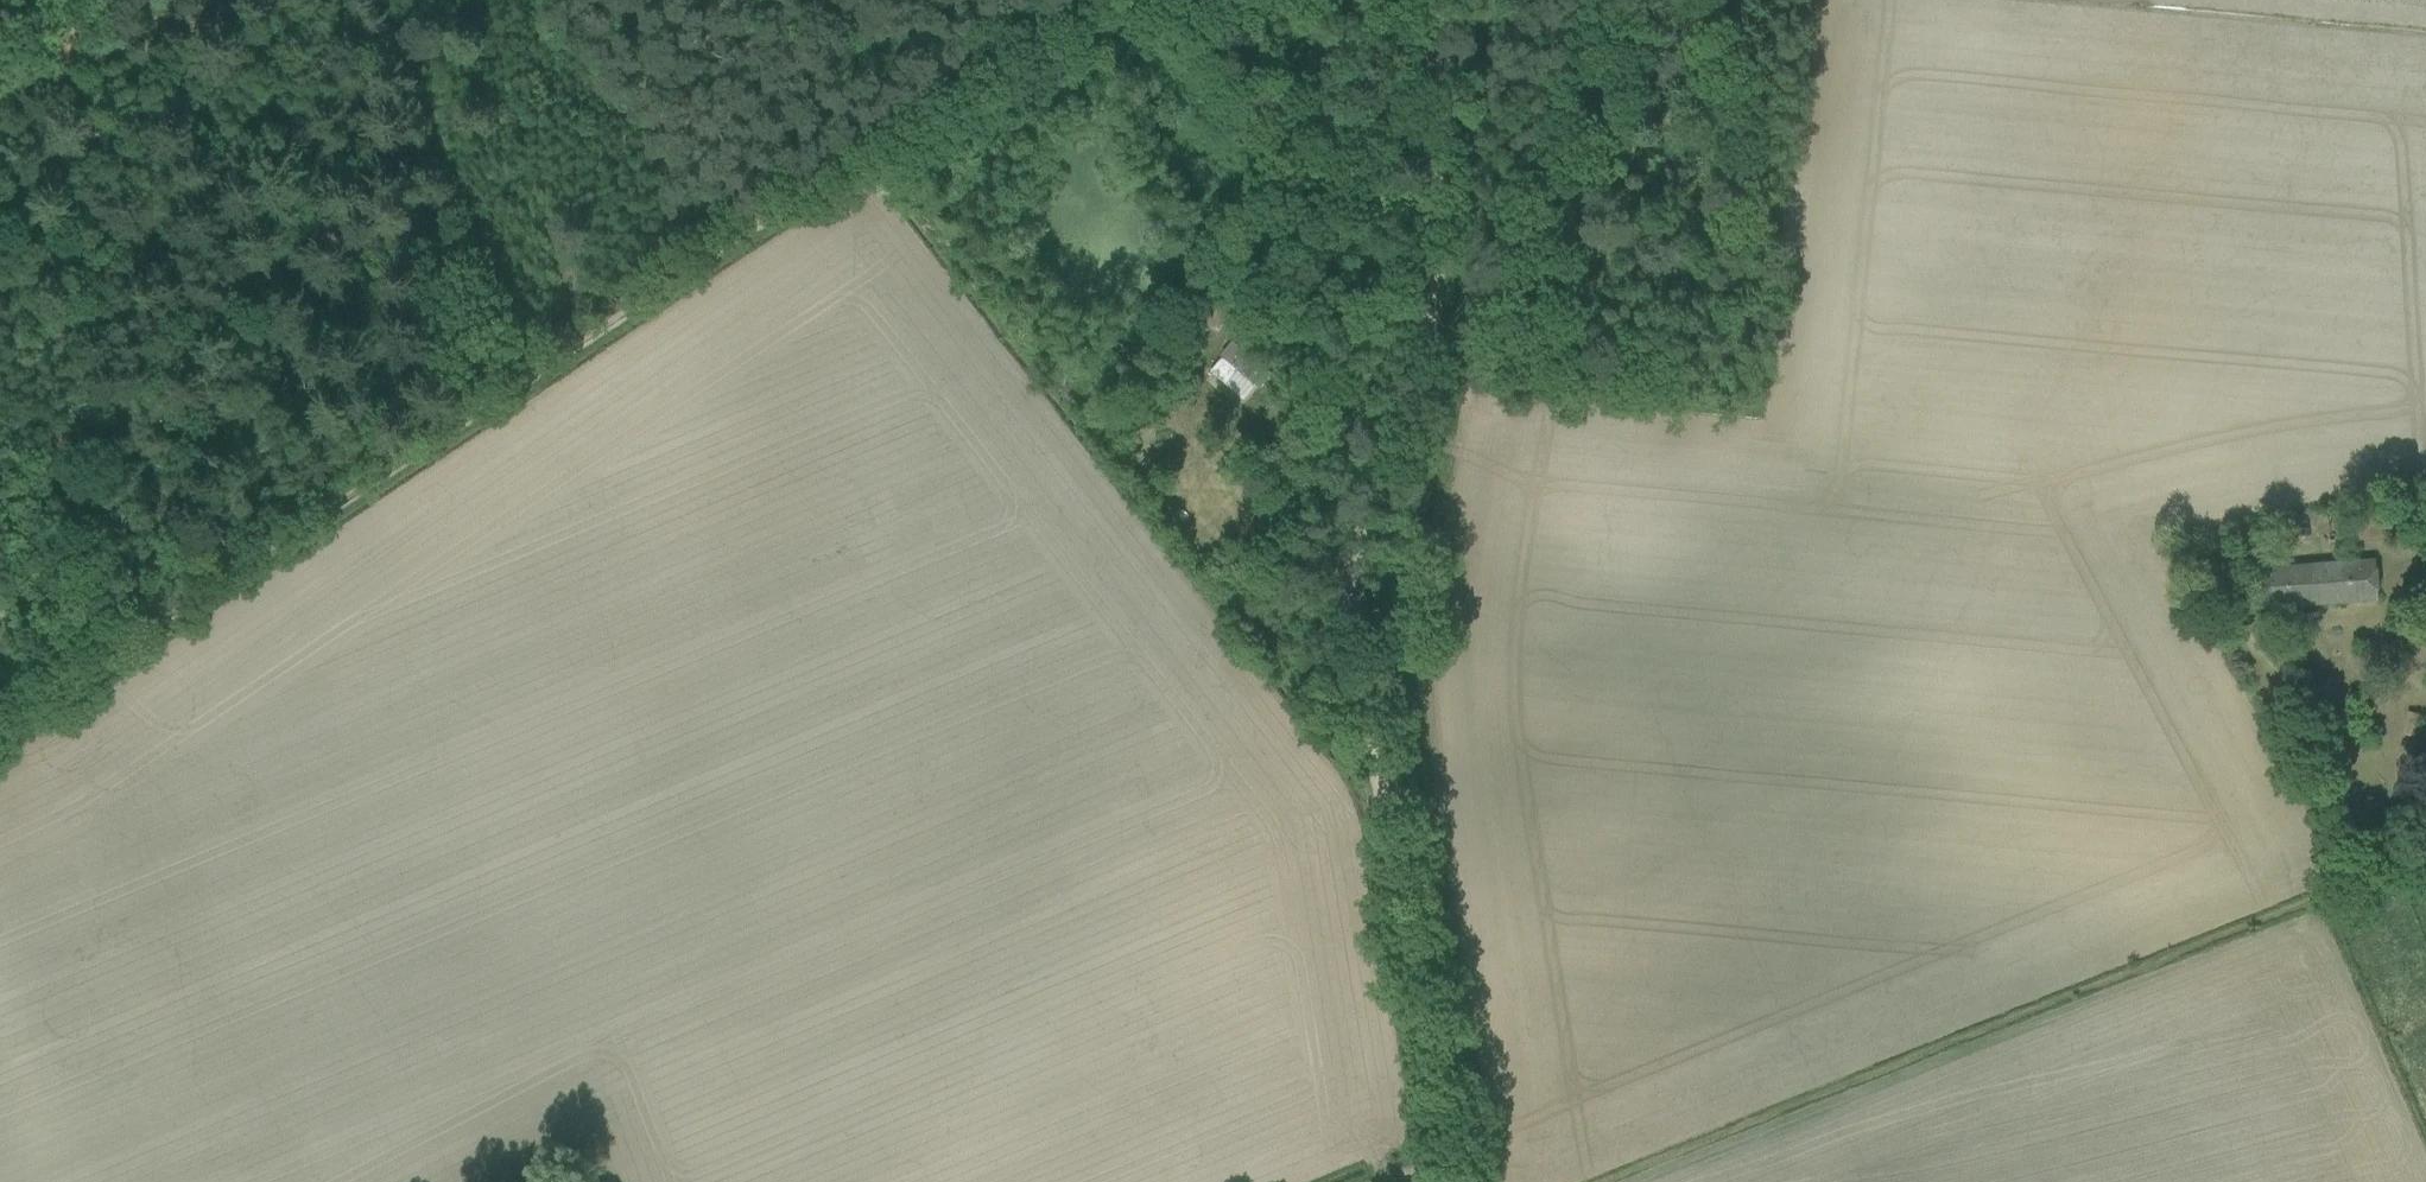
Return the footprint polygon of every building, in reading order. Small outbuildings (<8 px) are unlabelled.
[(1224,302),(1213,295),(1196,320),(1217,334),(1226,321),(1233,326),(1247,306),(1230,294),(1224,302)] [(2248,572),(2249,585),(2250,609),(2377,600),(2374,560),(2323,565),(2323,566),(2272,570),(2271,570),(2248,572)]
